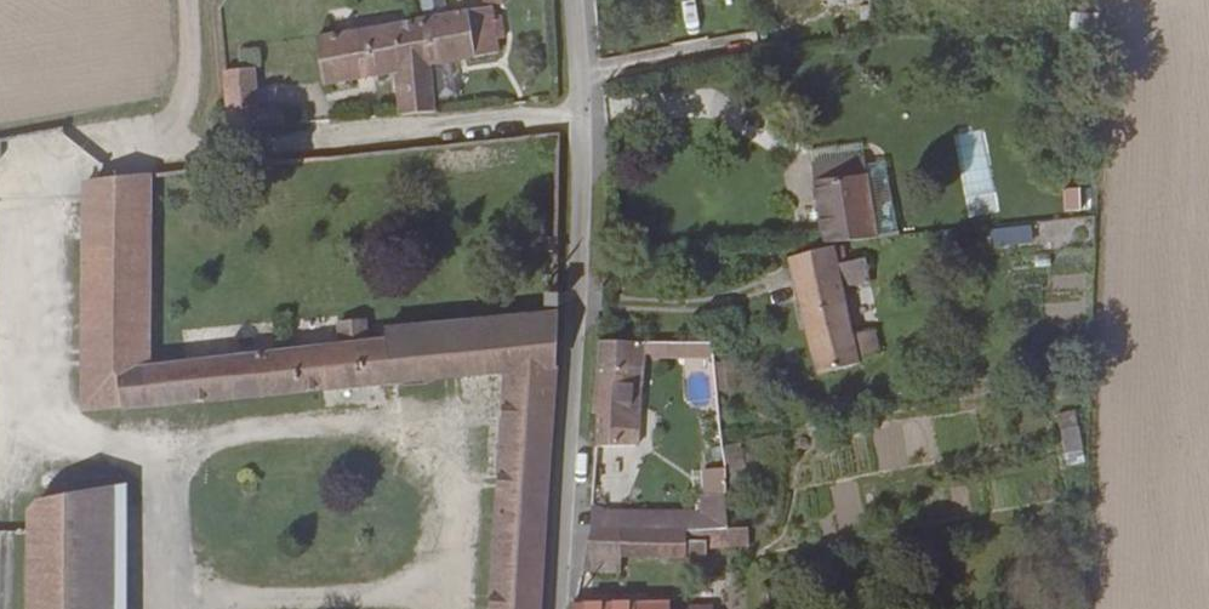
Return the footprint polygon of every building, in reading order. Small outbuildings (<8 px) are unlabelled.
[(491,7),(422,20),(431,65),(449,63),(497,53),(495,39),(503,38),(500,16),(492,17),(491,7)] [(1070,13),(1069,36),(1097,37),(1098,14),(1070,13)] [(422,20),(316,38),(323,85),(391,73),(398,116),(435,112),(434,97),(431,65),(422,20)] [(449,63),(431,65),(434,97),(451,95),(449,63)] [(253,69),(223,71),(225,88),(254,86),(253,69)] [(254,86),(225,88),(227,114),(255,113),(254,86)] [(227,114),(229,128),(284,125),(283,111),(255,113),(227,114)] [(813,164),(866,158),(864,145),(812,151),(813,164)] [(873,237),(866,158),(813,164),(822,243),(873,237)] [(150,174),(102,179),(85,181),(84,376),(123,374),(148,373),(148,353),(150,174)] [(1034,248),(1034,228),(990,226),(989,246),(1034,248)] [(831,246),(822,248),(784,256),(814,375),(860,364),(840,284),(866,276),(861,256),(834,263),(831,246)] [(557,299),(558,292),(544,292),(544,306),(557,306),(557,299)] [(123,408),(504,372),(489,608),(538,608),(555,359),(557,313),(148,353),(148,373),(123,374),(123,408)] [(645,341),(597,341),(592,412),(596,413),(595,446),(637,444),(638,408),(628,407),(634,352),(644,352),(645,341)] [(628,407),(638,408),(644,352),(634,352),(628,407)] [(123,374),(84,376),(84,410),(123,408),(123,374)] [(1054,415),(1067,467),(1088,461),(1075,410),(1054,415)] [(27,533),(27,608),(125,608),(126,485),(37,502),(28,512),(27,533)] [(726,527),(723,491),(699,493),(700,512),(683,512),(683,528),(698,528),(705,528),(726,527)] [(606,511),(590,506),(589,527),(606,528),(606,511)] [(683,512),(606,511),(606,528),(683,528),(683,512)] [(606,528),(589,527),(581,570),(619,570),(619,556),(705,557),(705,549),(705,540),(698,540),(698,528),(683,528),(606,528)] [(747,527),(726,527),(705,528),(705,540),(705,549),(746,546),(747,527)] [(571,608),(711,608),(711,605),(669,605),(669,600),(572,602),(571,608)]
